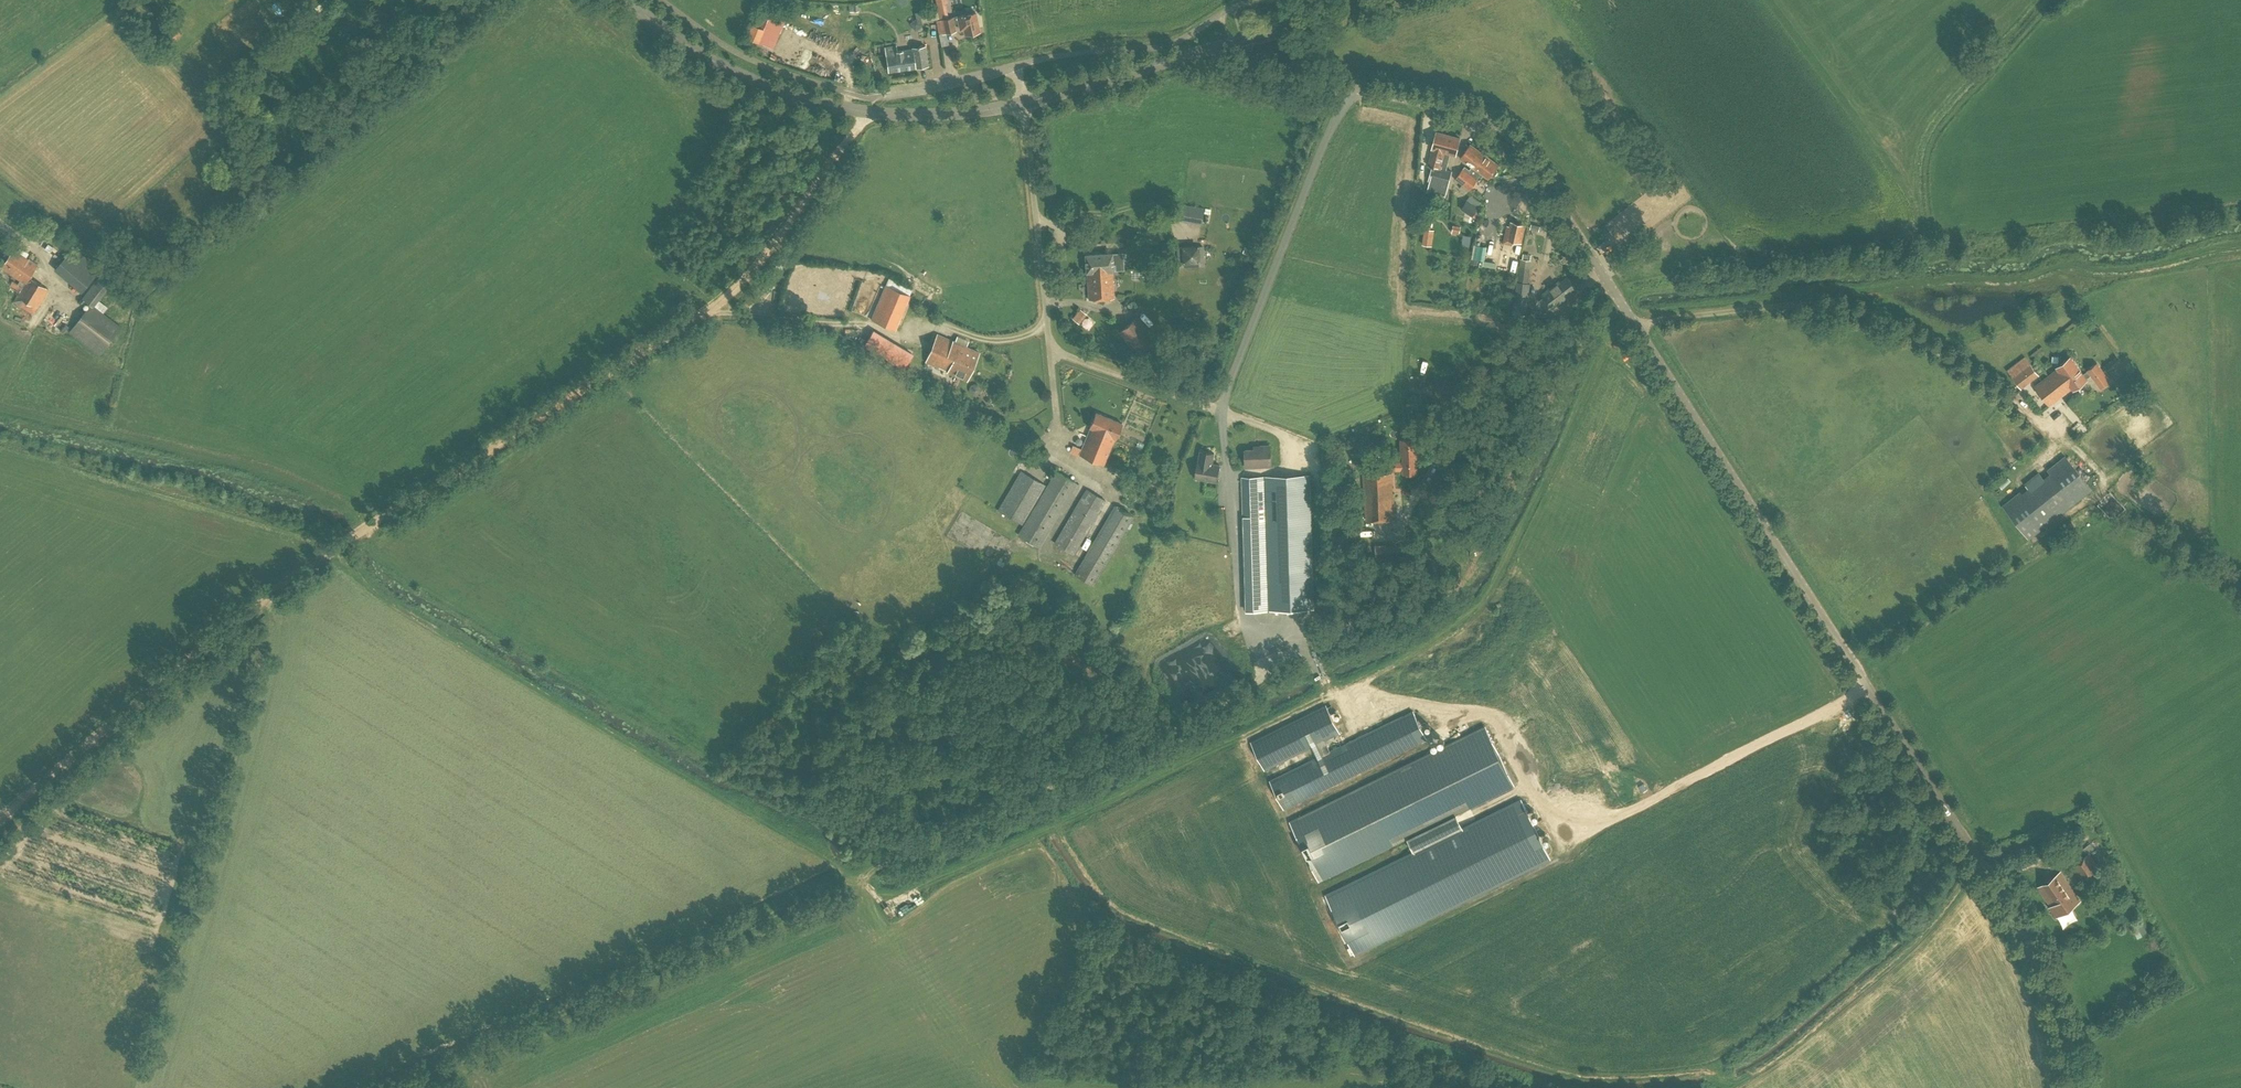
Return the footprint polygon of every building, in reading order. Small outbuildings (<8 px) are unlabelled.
[(946,18),(944,3),(936,4),(940,20),(936,21),(939,35),(956,31),(953,16),(946,18)] [(979,31),(975,12),(956,16),(959,31),(964,30),(965,34),(979,31)] [(752,24),(746,37),(758,42),(763,29),(764,28),(752,23),(752,24)] [(174,25),(164,33),(171,41),(181,33),(174,25)] [(898,54),(896,45),(884,47),(885,55),(886,55),(888,71),(915,68),(928,66),(925,46),(911,48),(912,52),(898,54)] [(1456,154),(1460,138),(1437,132),(1432,148),(1427,165),(1432,166),(1428,181),(1429,181),(1426,192),(1446,197),(1452,170),(1446,169),(1450,153),(1456,154)] [(1462,185),(1485,155),(1470,144),(1460,158),(1472,167),(1469,170),(1465,166),(1455,180),(1462,185)] [(1488,179),(1499,165),(1485,155),(1462,185),(1470,190),(1481,174),(1488,179)] [(1472,217),(1479,207),(1467,199),(1461,210),(1472,217)] [(1201,224),(1203,208),(1180,204),(1178,220),(1201,224)] [(1431,244),(1432,236),(1430,236),(1432,220),(1426,219),(1423,243),(1431,244)] [(1522,243),(1526,224),(1510,221),(1509,225),(1507,225),(1503,243),(1513,246),(1514,242),(1522,243)] [(1460,227),(1453,226),(1452,232),(1459,234),(1460,227)] [(1471,236),(1463,235),(1462,246),(1470,247),(1471,236)] [(56,259),(61,253),(48,244),(44,249),(56,259)] [(1204,246),(1176,247),(1177,262),(1204,261),(1204,246)] [(1252,246),(1249,254),(1256,256),(1258,248),(1252,246)] [(74,247),(54,269),(81,292),(100,269),(74,247)] [(49,289),(30,277),(38,265),(14,249),(1,268),(20,281),(18,284),(13,281),(9,287),(18,293),(13,302),(34,314),(49,289)] [(1112,257),(1112,253),(1085,255),(1086,273),(1087,273),(1112,271),(1113,271),(1122,270),(1121,257),(1112,257)] [(789,276),(797,262),(787,256),(779,270),(789,276)] [(1528,283),(1531,260),(1520,258),(1517,281),(1512,313),(1526,314),(1530,283),(1528,283)] [(90,305),(69,332),(70,333),(99,356),(122,327),(104,313),(94,306),(98,301),(115,279),(103,271),(82,299),(90,305)] [(1112,271),(1087,273),(1089,300),(1114,298),(1112,271)] [(1576,289),(1567,277),(1551,289),(1550,288),(1542,294),(1552,308),(1559,302),(1561,305),(1568,300),(1566,297),(1576,289)] [(900,291),(903,284),(895,280),(892,288),(885,285),(870,320),(895,330),(910,296),(900,291)] [(1079,324),(1087,314),(1080,308),(1072,317),(1079,324)] [(1132,350),(1151,335),(1136,317),(1118,332),(1132,350)] [(872,330),(862,346),(902,370),(912,354),(872,330)] [(966,380),(978,352),(959,344),(937,334),(925,362),(947,372),(966,380)] [(1543,360),(1547,352),(1537,346),(1532,354),(1543,360)] [(2087,370),(2087,371),(2083,374),(2070,356),(2056,367),(2057,368),(2034,386),(2049,406),(2070,390),(2072,389),(2073,390),(2087,380),(2086,378),(2090,375),(2100,388),(2110,381),(2096,363),(2087,370)] [(2021,389),(2039,375),(2030,363),(2012,377),(2021,389)] [(1116,439),(1122,423),(1095,412),(1089,428),(1090,428),(1079,455),(1104,465),(1115,438),(1116,439)] [(1403,461),(1392,461),(1392,471),(1404,471),(1404,473),(1405,473),(1407,476),(1415,475),(1415,473),(1417,473),(1416,455),(1417,455),(1416,439),(1399,439),(1400,456),(1403,455),(1403,461)] [(1246,467),(1271,466),(1270,446),(1263,446),(1263,450),(1245,450),(1246,467)] [(1217,482),(1220,465),(1212,464),(1214,453),(1200,451),(1195,478),(1217,482)] [(2028,540),(2092,489),(2066,455),(2046,470),(2051,475),(2024,495),(2020,490),(2002,504),(2028,540)] [(1047,486),(1021,470),(997,510),(1023,526),(1017,535),(1039,548),(1078,484),(1056,471),(1047,486)] [(1366,521),(1395,520),(1392,473),(1363,474),(1366,521)] [(1314,610),(1310,477),(1241,480),(1243,517),(1245,517),(1248,603),(1268,602),(1269,611),(1314,610)] [(1074,555),(1106,500),(1085,489),(1054,543),(1074,555)] [(1093,586),(1134,517),(1114,505),(1074,575),(1093,586)] [(1458,529),(1462,516),(1447,512),(1444,525),(1458,529)] [(1412,558),(1411,544),(1385,545),(1385,544),(1375,545),(1376,560),(1412,558)] [(1330,751),(1325,741),(1340,734),(1326,705),(1250,742),(1265,771),(1313,747),(1318,757),(1269,781),(1283,810),(1417,744),(1427,739),(1413,710),(1330,751)] [(1407,838),(1414,851),(1462,827),(1455,814),(1514,785),(1485,725),(1290,821),(1319,881),(1407,838)] [(2080,882),(2100,869),(2089,853),(2069,866),(2080,882)] [(2056,917),(2079,901),(2060,872),(2038,888),(2050,906),(2049,907),(2056,917)] [(2137,926),(2135,923),(2134,921),(2126,925),(2129,930),(2132,929),(2137,926)]
